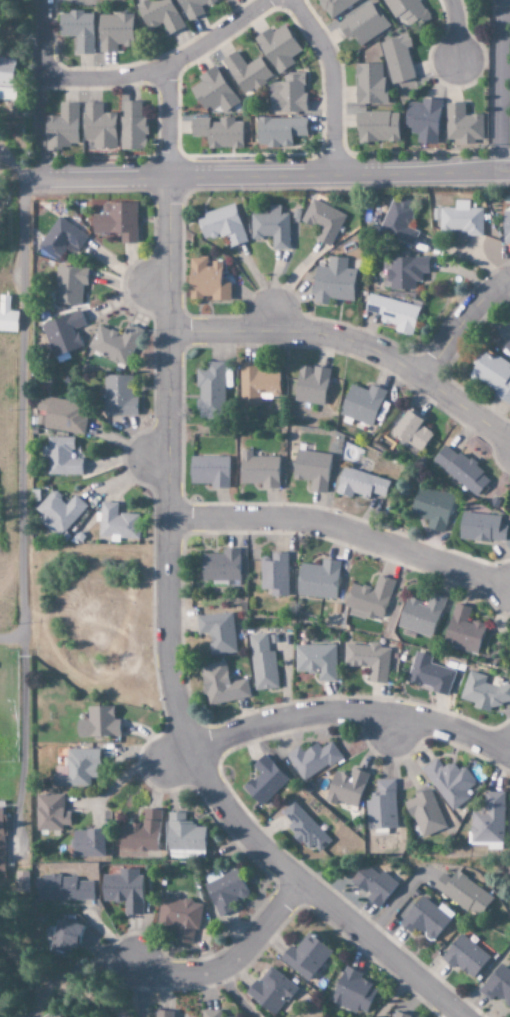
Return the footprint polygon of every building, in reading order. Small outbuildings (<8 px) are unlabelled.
[(184,28),(171,0),(148,0),(135,6),(147,31),(162,25),(167,35),(184,28)] [(187,22),(204,15),(201,8),(215,2),(214,0),(178,0),(187,22)] [(361,0),(318,0),(317,1),(329,20),(361,0)] [(393,20),(400,16),(408,30),(429,18),(420,0),(382,0),(393,20)] [(359,47),(389,27),(371,1),(336,25),(347,42),(353,37),(359,47)] [(92,15),(83,15),(83,12),(58,12),(59,37),(75,37),(75,55),(93,54),(92,15)] [(117,52),(117,47),(133,46),(132,15),(98,15),(99,53),(117,52)] [(272,32),(269,28),(253,39),(277,75),(294,64),(291,58),(301,51),(284,25),(272,32)] [(380,43),(391,85),(414,79),(406,49),(412,47),(409,35),(380,43)] [(259,57),(245,66),(236,51),(222,60),(244,95),(272,77),(259,57)] [(13,87),(14,60),(0,59),(0,87),(13,87)] [(356,105),(387,104),(387,84),(383,84),(382,64),(355,65),(356,105)] [(223,114),(239,104),(214,66),(197,77),(200,82),(189,89),(205,113),(217,105),(223,114)] [(272,113),(305,112),(304,74),(283,75),(283,82),(271,82),(272,113)] [(0,88),(0,101),(15,101),(16,88),(0,88)] [(439,100),(421,99),(421,103),(408,102),(406,134),(417,135),(416,144),(442,145),(442,130),(438,129),(439,100)] [(140,102),(120,102),(120,150),(145,150),(145,117),(141,117),(140,102)] [(102,114),(101,103),(83,104),(84,149),(116,149),(115,113),(102,114)] [(59,104),(59,117),(45,116),(45,149),(69,150),(69,144),(77,144),(77,104),(59,104)] [(446,141),(458,140),(458,145),(475,145),(475,140),(483,140),(483,115),(464,115),(464,104),(445,104),(446,141)] [(398,112),(356,113),(356,143),(398,142),(398,112)] [(291,147),(291,137),(306,137),(306,117),(257,118),(258,147),(291,147)] [(242,148),(242,120),(217,119),(191,119),(191,137),(207,137),(207,148),(242,148)] [(379,233),(413,245),(418,232),(406,228),(414,205),(392,197),(379,233)] [(345,216),(311,199),(301,221),(320,230),(315,240),(330,247),(345,216)] [(482,209),(468,209),(468,201),(454,201),(454,208),(432,209),(433,220),(439,220),(439,234),(482,233),(482,209)] [(92,215),(92,234),(120,234),(120,244),(136,244),(135,203),(102,204),(102,215),(92,215)] [(203,242),(226,235),(230,248),(246,243),(234,204),(203,214),(204,219),(197,221),(203,242)] [(250,215),(251,239),(272,238),(272,251),(288,250),(288,214),(280,215),(280,206),(268,206),(269,215),(250,215)] [(502,211),(503,244),(509,244),(509,211),(502,211)] [(87,237),(59,217),(37,247),(56,262),(68,245),(77,251),(87,237)] [(346,259),(328,257),(327,268),(316,267),(312,304),(328,305),(328,300),(353,302),(356,270),(345,269),(346,259)] [(189,258),(188,299),(211,299),(211,302),(229,302),(230,283),(220,283),(221,262),(208,262),(208,258),(189,258)] [(415,291),(415,282),(421,282),(421,273),(427,273),(428,259),(383,258),(382,290),(415,291)] [(81,306),(81,285),(87,286),(87,268),(55,267),(54,305),(81,306)] [(419,307),(369,294),(365,312),(380,316),(379,322),(396,327),(394,332),(411,336),(419,307)] [(17,333),(18,312),(9,311),(10,296),(0,296),(0,332),(17,333)] [(84,326),(79,312),(42,324),(55,364),(70,359),(68,352),(82,348),(75,329),(84,326)] [(142,330),(126,324),(122,335),(96,326),(87,352),(129,367),(142,330)] [(484,352),(470,377),(496,391),(493,397),(509,406),(509,381),(509,380),(509,378),(509,366),(484,352)] [(206,370),(197,370),(196,419),(223,419),(224,362),(207,362),(206,370)] [(239,365),(240,407),(260,407),(260,399),(280,398),(279,364),(239,365)] [(294,402),(324,406),(328,370),(298,367),(294,402)] [(131,376),(104,376),(103,416),(136,417),(136,399),(131,399),(131,376)] [(367,391),(351,385),(340,415),(372,427),(385,391),(370,385),(367,391)] [(42,428),(82,435),(87,406),(38,397),(36,410),(45,412),(42,428)] [(422,451),(431,432),(420,427),(425,418),(406,409),(393,437),(422,451)] [(72,438),(47,438),(47,448),(41,448),(41,458),(47,458),(47,476),(88,476),(88,468),(81,468),(81,459),(72,459),(72,438)] [(476,497),(491,479),(447,444),(432,461),(476,497)] [(252,457),(252,451),(240,451),(240,484),(261,485),(261,489),(277,489),(278,458),(252,457)] [(310,481),(309,492),(325,494),(330,455),(295,451),(292,479),(310,481)] [(228,458),(189,457),(189,484),(211,485),(211,489),(228,490),(228,458)] [(389,482),(343,468),(335,494),(351,499),(353,494),(369,499),(370,493),(384,498),(389,482)] [(442,533),(455,498),(421,485),(410,514),(429,521),(426,527),(442,533)] [(87,507),(74,496),(66,504),(52,491),(31,513),(58,538),(87,507)] [(117,504),(100,503),(99,537),(109,537),(109,540),(137,542),(138,515),(116,514),(117,504)] [(500,516),(462,513),(460,539),(504,544),(506,526),(499,526),(500,516)] [(222,554),(202,553),(201,580),(212,581),(211,585),(238,586),(239,549),(222,548),(222,554)] [(271,597),(287,596),(287,552),(270,553),(270,557),(259,557),(260,589),(271,589),(271,597)] [(336,599),(338,560),(321,559),(321,565),(299,563),(297,596),(336,599)] [(394,580),(378,575),(373,589),(352,582),(344,609),(381,621),(394,580)] [(397,626),(431,638),(445,598),(431,593),(427,603),(408,597),(397,626)] [(477,654),(485,625),(467,620),(471,607),(455,603),(443,644),(477,654)] [(196,614),(197,634),(208,633),(210,655),(235,654),(233,613),(196,614)] [(249,635),(252,690),(276,689),(274,651),(268,651),(267,634),(249,635)] [(345,643),(343,665),(369,667),(368,682),(386,683),(389,648),(380,648),(380,645),(345,643)] [(336,645),(295,645),(294,673),(317,673),(317,681),(335,681),(336,645)] [(454,671),(430,664),(432,656),(416,651),(407,682),(447,694),(454,671)] [(249,697),(245,679),(228,683),(224,661),(198,666),(206,705),(249,697)] [(490,710),(491,705),(502,708),(504,701),(508,702),(509,696),(509,684),(493,679),(491,685),(484,683),(486,676),(468,671),(459,701),(490,710)] [(86,706),(87,721),(75,721),(76,738),(118,737),(118,720),(113,720),(113,705),(86,706)] [(285,754),(304,782),(341,756),(331,741),(321,748),(317,742),(303,752),(299,745),(285,754)] [(53,787),(90,787),(90,778),(99,778),(99,749),(66,749),(66,766),(53,766),(53,787)] [(259,773),(243,787),(260,806),(288,780),(263,754),(251,765),(259,773)] [(422,769),(452,812),(470,799),(465,792),(477,784),(464,766),(458,771),(451,761),(442,767),(436,758),(422,769)] [(367,773),(351,768),(349,775),(333,771),(324,802),(336,805),(337,802),(357,807),(367,773)] [(366,800),(367,829),(397,828),(395,779),(373,780),(374,800),(366,800)] [(420,839),(446,829),(431,789),(405,799),(420,839)] [(504,792),(485,792),(484,810),(471,810),(471,842),(503,842),(504,792)] [(35,830),(62,831),(62,826),(70,826),(70,812),(63,811),(63,795),(35,794),(35,830)] [(318,853),(331,841),(293,801),(281,813),(291,824),(286,828),(307,850),(312,846),(318,853)] [(119,848),(158,850),(160,810),(144,809),(143,825),(120,823),(119,848)] [(206,828),(195,827),(195,822),(186,821),(186,813),(168,812),(167,850),(205,851),(206,828)] [(74,858),(104,857),(103,829),(73,829),(74,858)] [(365,899),(377,908),(397,884),(381,870),(377,874),(364,863),(350,880),(368,896),(365,899)] [(142,869),(119,868),(119,875),(102,875),(101,901),(123,902),(123,914),(141,914),(142,869)] [(219,916),(237,909),(234,902),(249,896),(237,869),(223,875),(220,869),(202,877),(219,916)] [(29,872),(16,871),(15,893),(28,893),(29,872)] [(432,886),(477,918),(492,897),(455,871),(450,878),(442,873),(432,886)] [(92,881),(75,881),(75,876),(35,875),(35,900),(92,901),(92,881)] [(436,908),(421,895),(398,923),(409,933),(414,927),(431,941),(453,915),(440,903),(436,908)] [(203,905),(161,896),(155,923),(176,928),(174,941),(191,944),(194,930),(198,931),(203,905)] [(68,959),(71,948),(78,949),(84,926),(56,919),(48,954),(68,959)] [(330,949),(306,933),(295,949),(289,945),(279,960),(309,980),(330,949)] [(440,958),(452,968),(455,965),(470,979),(489,957),(461,933),(440,958)] [(494,996),(509,1008),(509,1007),(509,969),(500,962),(477,991),(490,1001),(494,996)] [(246,994),(274,1016),(296,987),(267,965),(246,994)] [(360,1016),(363,1016),(377,988),(359,980),(362,974),(346,966),(329,1002),(360,1016)]
